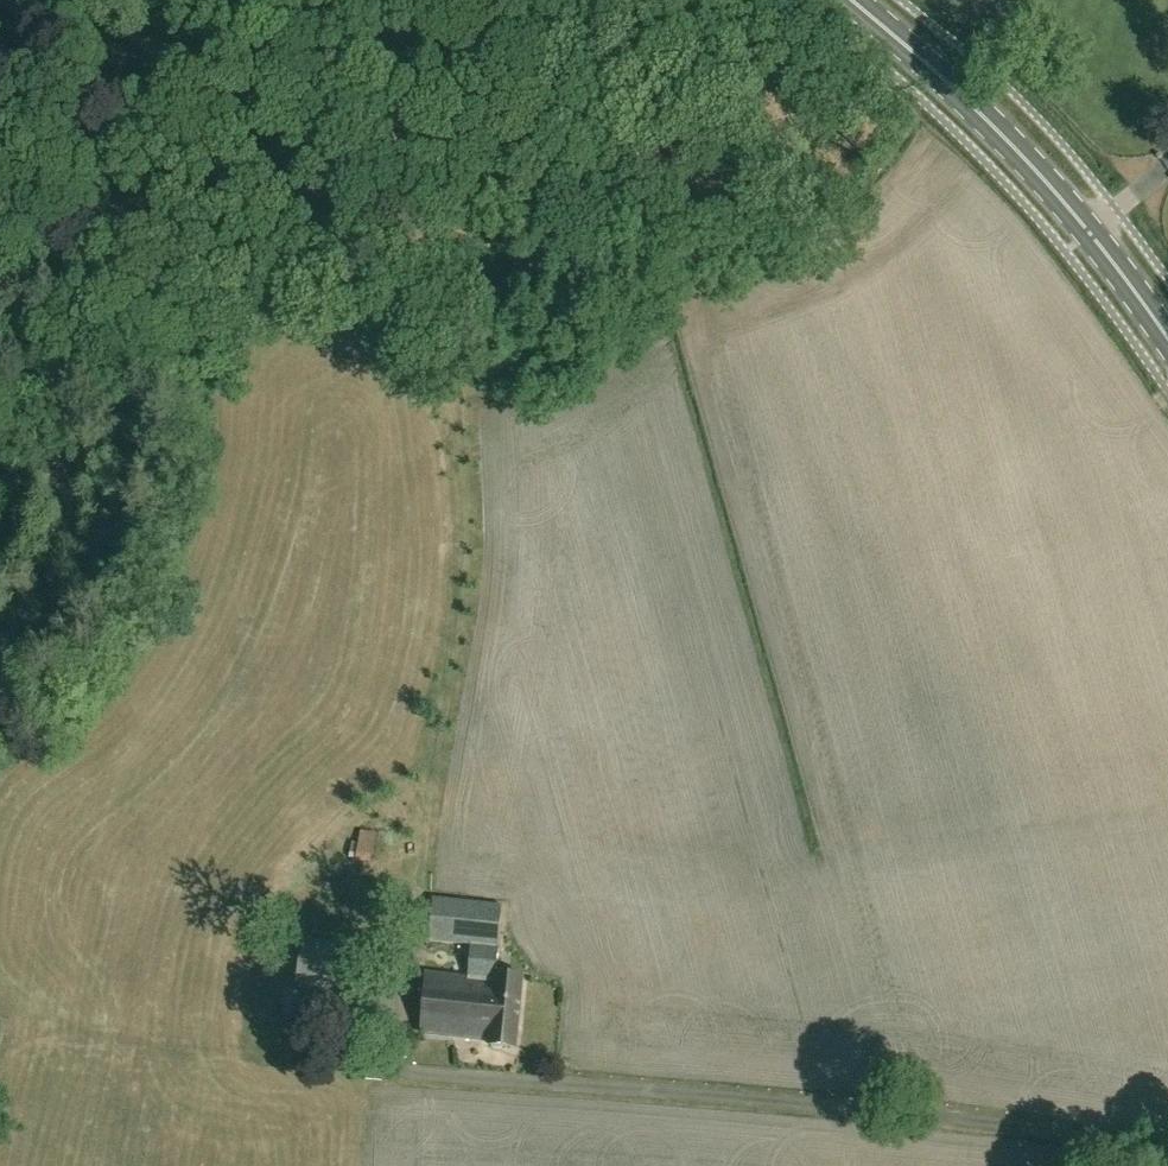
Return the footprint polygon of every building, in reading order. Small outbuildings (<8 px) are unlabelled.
[(504,904),(435,897),(431,939),(472,943),(500,946),(504,904)] [(356,1013),(359,997),(367,949),(305,938),(296,985),(336,993),(333,1010),(356,1013)] [(472,977),(428,972),(421,1032),(490,1039),(486,1044),(517,1046),(525,975),(497,973),(500,946),(472,943),(472,977)]
